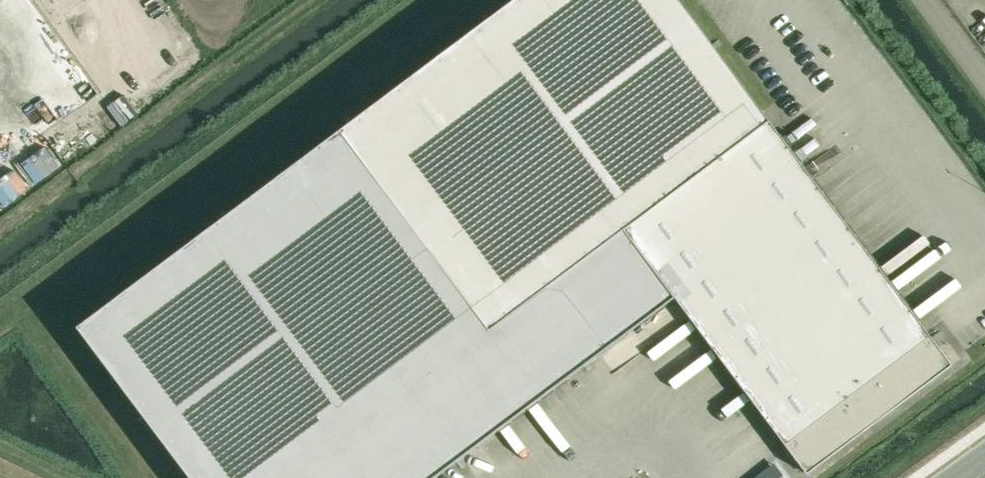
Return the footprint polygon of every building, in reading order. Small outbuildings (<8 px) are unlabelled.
[(340,132),(72,335),(180,477),(439,477),(606,352),(616,365),(685,312),(803,469),(948,360),(678,0),(517,0),(340,132)]
